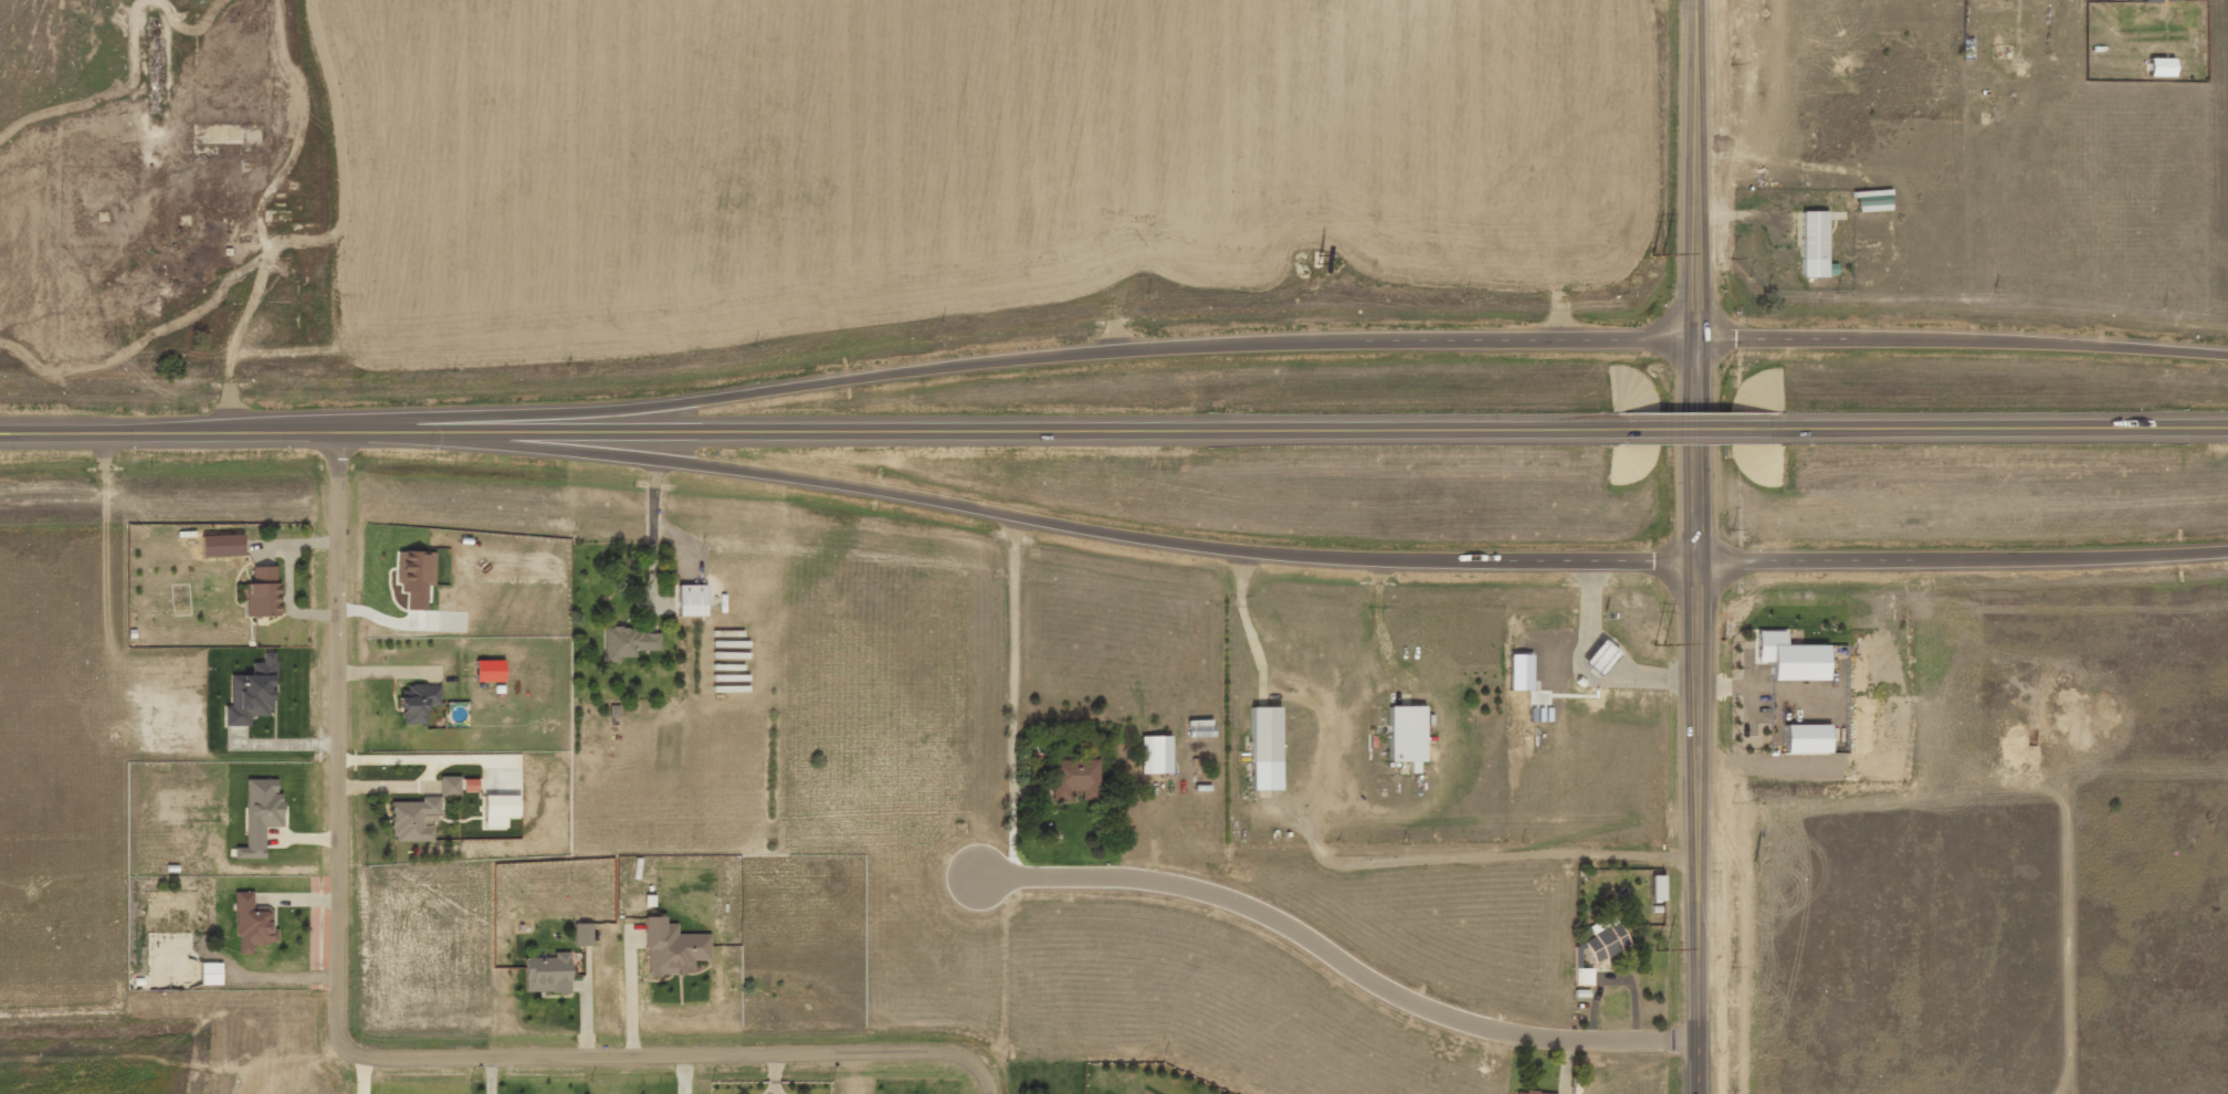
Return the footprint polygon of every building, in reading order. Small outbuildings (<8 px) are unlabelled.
[(2172,60),(2148,59),(2147,77),(2172,78),(2172,60)] [(1855,213),(1891,212),(1890,192),(1854,192),(1855,213)] [(1828,265),(1827,212),(1801,213),(1803,278),(1837,277),(1836,265),(1828,265)] [(243,535),(201,537),(202,558),(243,557),(243,535)] [(434,588),(435,553),(399,552),(398,593),(408,593),(407,611),(427,611),(428,587),(434,588)] [(277,567),(252,568),(252,584),(246,584),(246,618),(278,617),(277,567)] [(705,617),(705,586),(678,586),(677,617),(705,617)] [(660,630),(604,631),(604,663),(620,663),(620,658),(635,658),(635,652),(660,651),(660,630)] [(1777,681),(1832,680),(1831,644),(1789,645),(1789,631),(1760,631),(1761,662),(1777,661),(1777,681)] [(1600,677),(1617,655),(1599,642),(1582,664),(1600,677)] [(504,683),(503,661),(475,661),(475,683),(504,683)] [(427,725),(427,707),(440,706),(440,685),(407,686),(407,695),(401,695),(401,725),(427,725)] [(1424,766),(1425,708),(1389,707),(1388,765),(1424,766)] [(1251,791),(1280,791),(1278,708),(1249,709),(1251,791)] [(1790,754),(1834,753),(1833,724),(1790,725),(1790,754)] [(1140,774),(1170,774),(1170,737),(1140,738),(1140,774)] [(1098,801),(1099,761),(1054,760),(1053,801),(1070,802),(1070,791),(1082,791),(1082,801),(1098,801)] [(439,778),(440,798),(461,797),(460,777),(439,778)] [(246,848),(235,848),(235,860),(265,859),(264,827),(282,827),(282,794),(276,794),(276,780),(246,780),(246,848)] [(476,781),(462,782),(462,793),(477,793),(476,781)] [(392,803),(392,843),(433,842),(433,827),(423,827),(423,816),(440,815),(440,798),(421,798),(421,803),(392,803)] [(1655,901),(1667,901),(1667,875),(1654,875),(1655,901)] [(237,955),(252,954),(251,945),(277,944),(276,930),(272,931),(271,908),(253,909),(252,892),(235,892),(237,955)] [(1595,961),(1630,949),(1619,916),(1591,925),(1595,938),(1588,941),(1595,961)] [(709,935),(677,935),(677,925),(664,925),(664,918),(646,918),(646,976),(694,976),(694,961),(709,961),(709,935)] [(573,925),(574,947),(592,946),(591,924),(573,925)] [(524,959),(525,994),(570,993),(569,953),(554,953),(554,958),(524,959)] [(221,986),(221,964),(201,964),(201,986),(221,986)]
